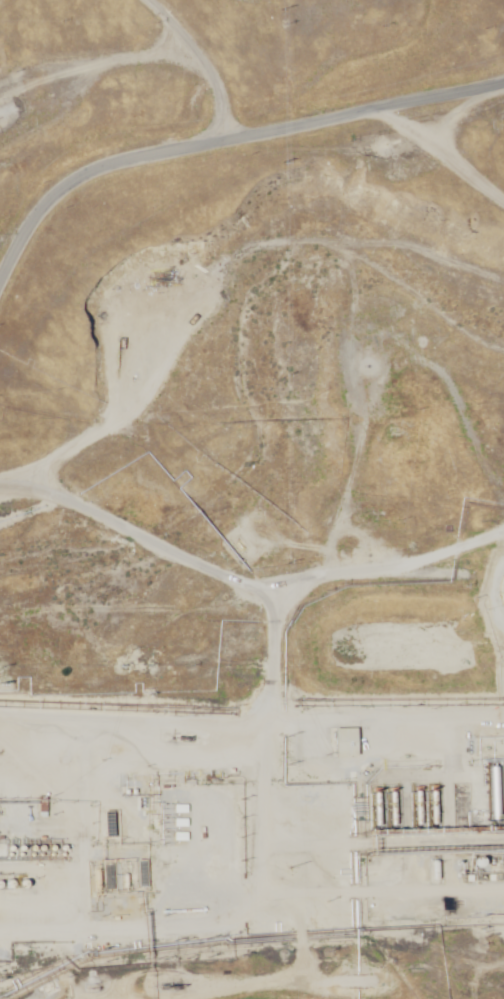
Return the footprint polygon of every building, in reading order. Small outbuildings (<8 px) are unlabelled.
[(356,729),(334,729),(334,757),(356,757),(356,729)]
